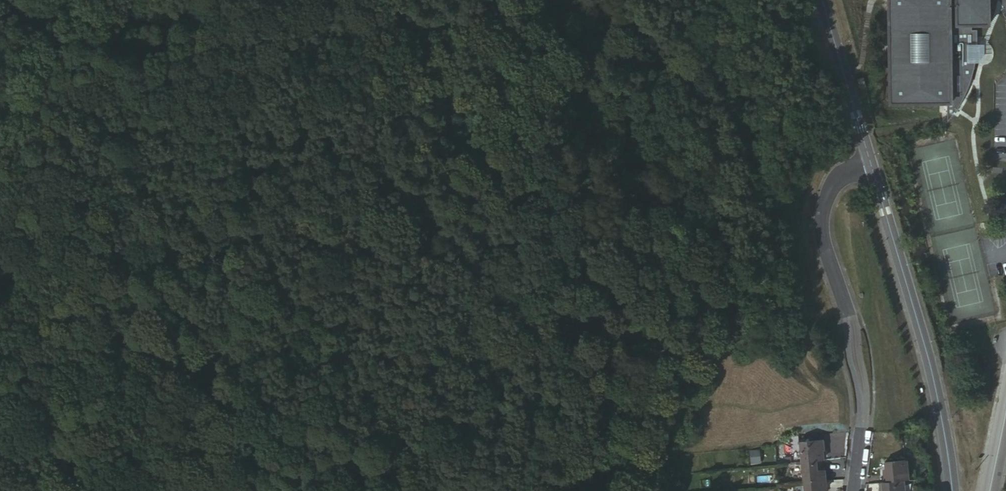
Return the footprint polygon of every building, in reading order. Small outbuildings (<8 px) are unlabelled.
[(889,94),(946,93),(947,112),(953,108),(955,106),(958,103),(960,100),(965,95),(967,92),(970,85),(971,81),(972,74),(973,71),(973,64),(973,62),(977,62),(977,48),(974,48),(974,31),(969,32),(969,27),(985,27),(985,0),(886,0),(889,94)] [(861,68),(864,80),(871,79),(867,66),(861,68)] [(818,441),(794,444),(797,464),(812,463),(818,462),(817,452),(819,451),(818,441)] [(749,450),(750,464),(761,463),(760,449),(749,450)] [(881,472),(881,481),(902,479),(906,479),(903,459),(882,461),(883,471),(881,472)] [(812,463),(797,464),(799,485),(821,483),(820,471),(813,472),(812,463)] [(733,482),(732,473),(721,474),(721,484),(733,482)] [(877,482),(878,490),(903,490),(902,479),(881,481),(877,482)] [(821,483),(799,485),(800,490),(821,490),(821,483)]
